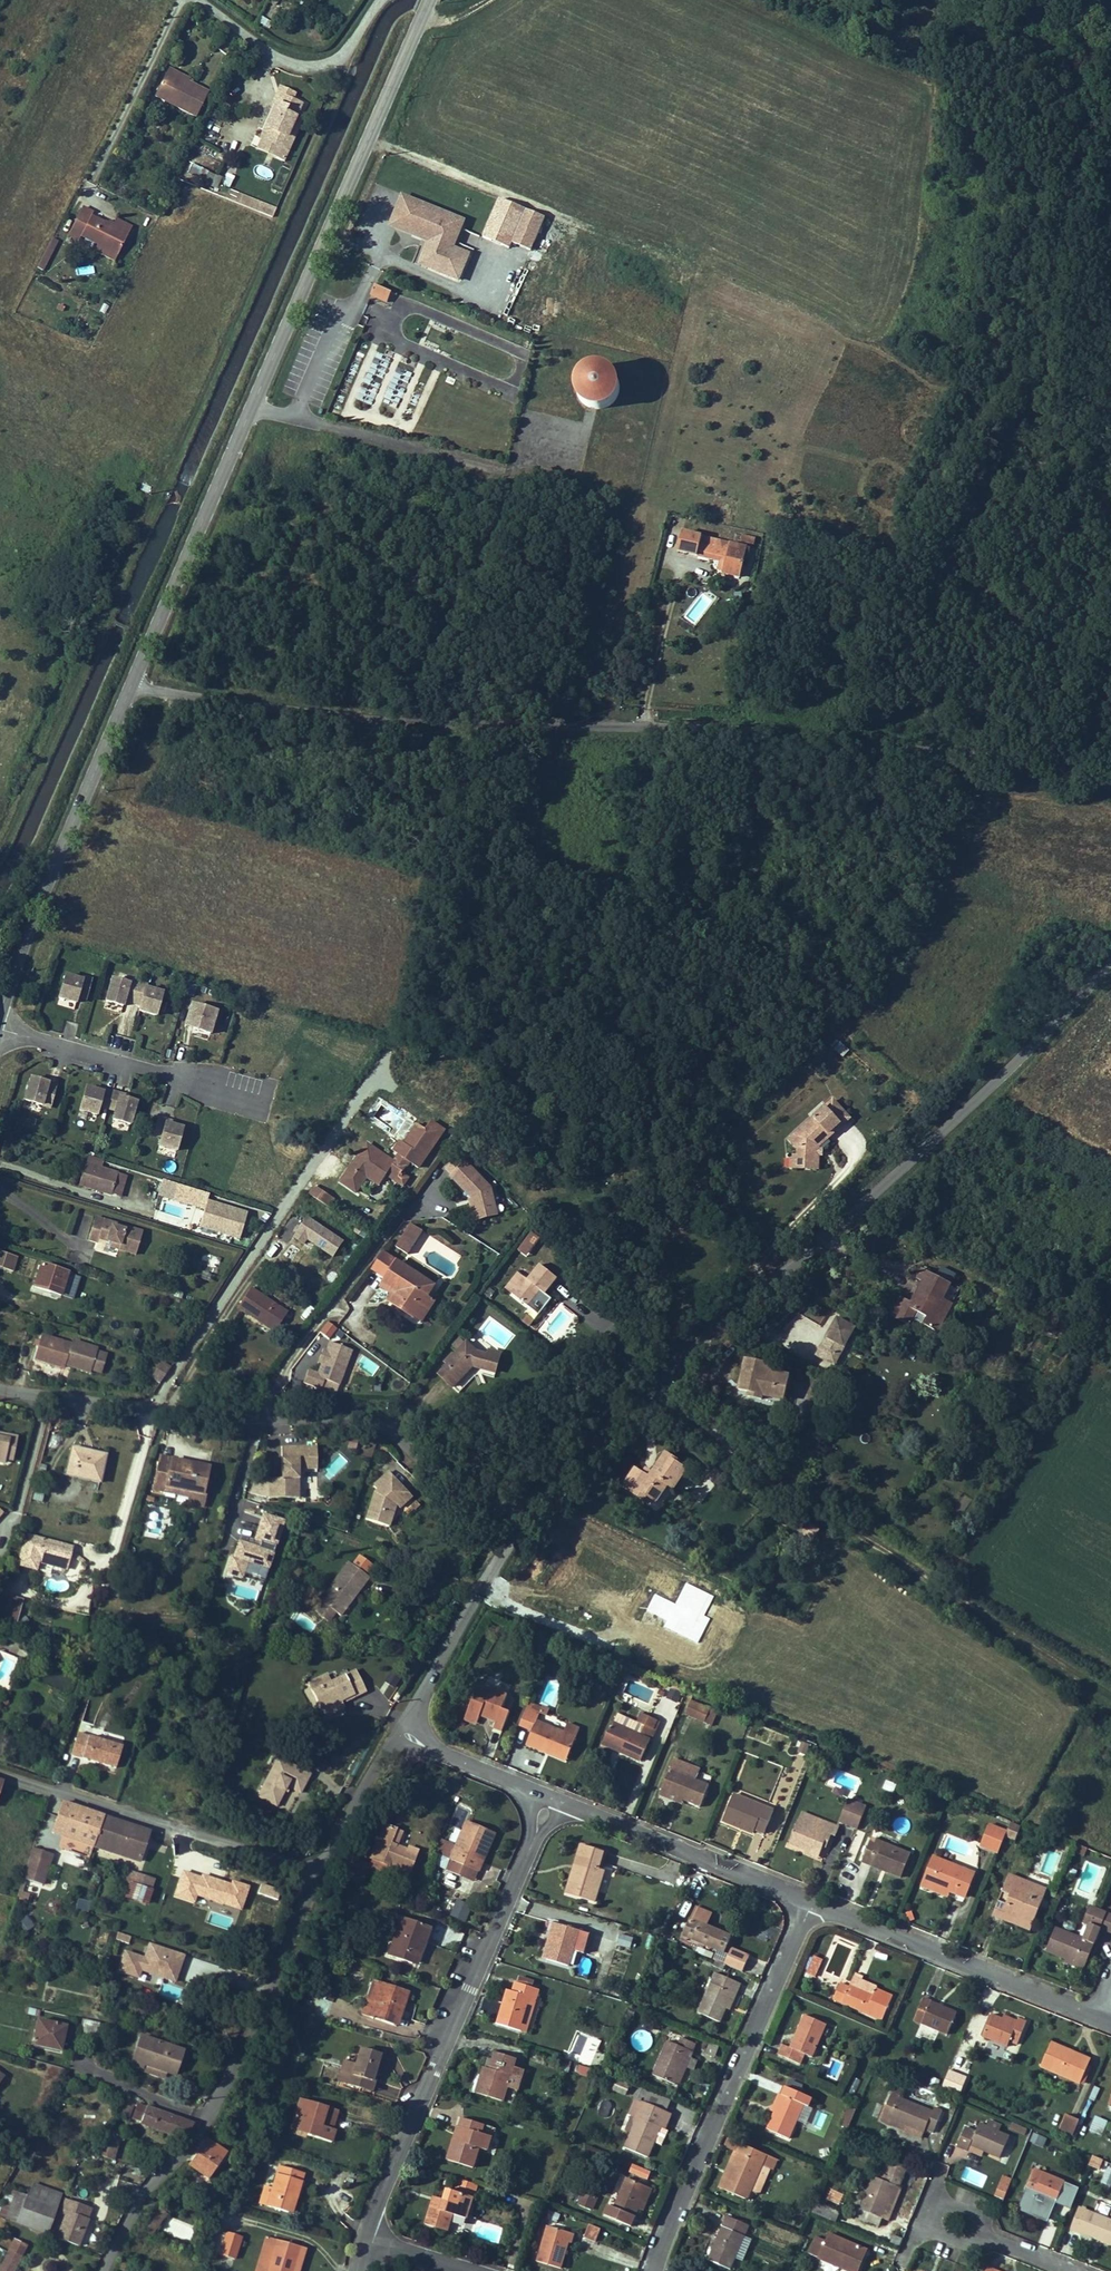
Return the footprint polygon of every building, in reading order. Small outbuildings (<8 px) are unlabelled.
[(269,27),(271,20),(260,17),(258,25),(269,27)] [(177,72),(173,78),(214,99),(216,95),(195,86),(197,82),(177,72)] [(214,99),(173,78),(163,98),(204,119),(214,99)] [(285,109),(289,100),(299,105),(301,99),(288,93),(281,107),(285,109)] [(290,153),(303,123),(310,110),(299,105),(289,100),(285,109),(270,143),(290,153)] [(309,125),(303,123),(290,153),(294,155),(309,125)] [(213,158),(218,150),(199,139),(195,147),(213,158)] [(285,162),(290,153),(270,143),(265,152),(285,162)] [(190,165),(186,178),(218,188),(222,175),(190,165)] [(229,188),(233,178),(225,176),(222,186),(229,188)] [(467,220),(433,207),(402,195),(389,227),(420,241),(414,262),(460,283),(471,254),(456,248),(467,220)] [(545,218),(498,199),(481,237),(509,250),(511,244),(530,252),(545,218)] [(74,239),(85,244),(86,240),(124,258),(138,229),(122,222),(118,230),(98,220),(100,215),(88,210),(74,239)] [(269,210),(266,218),(279,224),(282,216),(269,210)] [(53,239),(37,267),(42,270),(59,242),(53,239)] [(379,299),(384,288),(380,286),(375,284),(370,294),(379,299)] [(387,303),(393,293),(384,288),(379,299),(387,303)] [(638,407),(638,406),(638,404),(638,402),(637,401),(636,399),(636,398),(635,396),(634,395),(634,393),(633,392),(631,391),(630,390),(629,389),(628,388),(626,387),(625,386),(623,385),(622,385),(620,384),(619,384),(617,384),(615,384),(614,384),(612,384),(611,384),(609,384),(607,385),(606,385),(604,386),(603,387),(602,388),(600,389),(599,390),(598,391),(597,392),(596,393),(595,395),(594,396),(593,398),(593,399),(592,401),(592,402),(591,404),(591,405),(591,407),(591,409),(591,410),(592,412),(592,414),(593,415),(593,417),(594,418),(595,419),(596,421),(597,422),(598,424),(599,425),(600,425),(602,426),(603,427),(604,428),(606,429),(607,429),(609,430),(610,430),(612,430),(614,430),(615,430),(617,430),(619,430),(620,430),(622,429),(623,429),(625,428),(626,427),(628,427),(629,426),(630,425),(631,423),(633,422),(633,421),(634,419),(635,418),(636,417),(637,415),(637,414),(638,412),(638,411),(638,409),(638,407)] [(682,524),(678,541),(694,545),(698,528),(682,524)] [(698,528),(694,545),(697,546),(698,542),(719,546),(722,534),(698,528)] [(725,552),(723,559),(740,564),(746,539),(722,534),(719,546),(726,547),(725,552)] [(698,542),(697,546),(718,551),(719,546),(698,542)] [(89,976),(73,972),(66,994),(84,999),(85,994),(86,990),(94,993),(99,975),(90,973),(89,976)] [(136,979),(120,974),(113,997),(130,1002),(132,997),(133,993),(141,996),(146,978),(137,976),(136,979)] [(170,989),(153,984),(154,981),(146,978),(141,996),(149,998),(148,1001),(147,1006),(164,1011),(170,989)] [(219,1030),(226,1008),(201,1000),(196,1017),(204,1019),(202,1025),(219,1030)] [(844,1058),(850,1049),(836,1039),(830,1048),(844,1058)] [(57,1082),(40,1076),(32,1098),(57,1107),(63,1089),(55,1087),(57,1082)] [(854,1102),(838,1083),(829,1091),(844,1107),(836,1114),(838,1116),(854,1102)] [(102,1088),(93,1085),(87,1107),(104,1112),(106,1104),(114,1106),(119,1089),(111,1087),(110,1090),(102,1088)] [(120,1117),(137,1122),(144,1100),(134,1097),(127,1095),(128,1092),(119,1089),(114,1106),(123,1109),(120,1117)] [(815,1136),(838,1116),(836,1114),(844,1107),(829,1091),(786,1129),(794,1138),(793,1147),(798,1153),(814,1153),(815,1136)] [(455,1118),(442,1109),(437,1117),(429,1112),(416,1131),(412,1129),(405,1140),(411,1144),(406,1151),(379,1133),(353,1170),(368,1180),(378,1165),(391,1173),(399,1162),(408,1169),(415,1174),(420,1166),(413,1161),(421,1150),(429,1156),(455,1118)] [(175,1116),(167,1113),(161,1130),(169,1133),(167,1141),(184,1146),(191,1124),(179,1121),(174,1119),(175,1116)] [(813,1159),(814,1153),(798,1153),(793,1147),(790,1147),(789,1158),(813,1159)] [(474,1197),(477,1208),(504,1202),(497,1183),(473,1155),(453,1173),(474,1197)] [(92,1159),(86,1180),(119,1190),(126,1168),(113,1164),(114,1161),(98,1156),(96,1160),(92,1159)] [(327,1180),(321,1188),(340,1200),(345,1192),(327,1180)] [(314,1184),(307,1193),(328,1208),(335,1198),(314,1184)] [(188,1205),(191,1189),(173,1185),(170,1201),(188,1205)] [(248,1233),(255,1209),(227,1201),(225,1209),(215,1206),(211,1221),(248,1233)] [(504,1202),(477,1208),(480,1214),(506,1208),(504,1202)] [(149,1223),(102,1207),(94,1230),(104,1233),(105,1229),(126,1236),(124,1240),(142,1245),(149,1223)] [(354,1235),(318,1211),(305,1231),(315,1238),(318,1233),(344,1250),(354,1235)] [(435,1220),(423,1212),(408,1234),(420,1242),(435,1220)] [(549,1231),(541,1225),(531,1239),(539,1244),(549,1231)] [(414,1281),(407,1292),(425,1306),(441,1284),(448,1274),(428,1261),(397,1239),(385,1255),(398,1264),(395,1268),(409,1277),(414,1281)] [(539,1244),(531,1239),(527,1244),(535,1249),(539,1244)] [(17,1256),(0,1252),(0,1268),(14,1271),(17,1256)] [(42,1254),(37,1275),(67,1281),(72,1262),(42,1254)] [(894,1304),(912,1313),(918,1299),(931,1305),(928,1312),(942,1319),(952,1298),(943,1294),(947,1285),(955,1271),(926,1256),(921,1265),(926,1268),(915,1290),(905,1285),(894,1304)] [(532,1277),(521,1291),(539,1304),(551,1289),(562,1275),(559,1273),(548,1265),(536,1280),(532,1277)] [(562,1275),(551,1289),(557,1293),(569,1276),(572,1272),(565,1267),(559,1273),(562,1275)] [(406,1281),(402,1288),(407,1292),(414,1281),(409,1277),(406,1281)] [(268,1281),(254,1299),(289,1325),(303,1306),(268,1281)] [(441,1284),(425,1306),(432,1311),(444,1295),(448,1289),(441,1284)] [(947,1285),(943,1294),(952,1298),(956,1290),(947,1285)] [(545,1318),(538,1313),(534,1318),(541,1324),(545,1318)] [(833,1317),(815,1358),(837,1367),(855,1327),(833,1317)] [(328,1340),(337,1329),(327,1322),(318,1333),(328,1340)] [(739,1322),(725,1335),(730,1341),(742,1332),(751,1336),(754,1330),(739,1322)] [(77,1334),(48,1324),(40,1347),(69,1356),(70,1354),(95,1362),(97,1358),(102,1342),(103,1339),(78,1331),(77,1334)] [(909,1328),(905,1335),(922,1345),(925,1338),(909,1328)] [(349,1382),(362,1347),(339,1338),(336,1347),(333,1346),(330,1354),(333,1355),(331,1360),(328,1370),(318,1366),(313,1380),(331,1386),(334,1377),(349,1382)] [(451,1371),(463,1382),(480,1362),(509,1367),(514,1349),(501,1345),(500,1350),(485,1347),(477,1340),(467,1352),(463,1349),(456,1357),(460,1361),(451,1371)] [(97,1358),(106,1361),(111,1345),(102,1342),(97,1358)] [(753,1385),(750,1396),(784,1401),(791,1369),(777,1368),(770,1356),(748,1352),(741,1383),(753,1385)] [(176,1377),(184,1363),(176,1358),(167,1372),(176,1377)] [(151,1378),(160,1383),(170,1367),(161,1361),(151,1378)] [(1001,1371),(996,1381),(1007,1387),(1012,1378),(1001,1371)] [(82,1407),(67,1406),(66,1416),(81,1417),(82,1407)] [(18,1431),(0,1427),(0,1432),(8,1433),(5,1451),(13,1453),(18,1431)] [(270,1428),(270,1456),(278,1456),(278,1428),(270,1428)] [(379,1444),(384,1435),(377,1431),(371,1441),(379,1444)] [(8,1433),(0,1432),(0,1456),(4,1456),(8,1433)] [(271,1468),(270,1488),(300,1489),(301,1461),(319,1462),(320,1439),(285,1437),(283,1469),(271,1468)] [(117,1471),(122,1450),(89,1441),(84,1463),(117,1471)] [(639,1479),(635,1484),(646,1491),(650,1486),(656,1491),(659,1493),(671,1476),(676,1480),(691,1460),(669,1444),(655,1465),(651,1471),(643,1466),(636,1461),(629,1472),(639,1479)] [(170,1483),(182,1485),(184,1479),(219,1485),(224,1457),(176,1449),(170,1483)] [(647,1459),(643,1466),(651,1471),(655,1465),(647,1459)] [(117,1471),(84,1463),(82,1469),(116,1476),(117,1471)] [(270,1488),(271,1468),(259,1468),(253,1488),(270,1488)] [(399,1524),(403,1510),(421,1494),(397,1469),(383,1482),(387,1486),(384,1489),(376,1516),(399,1524)] [(629,1472),(625,1477),(635,1484),(639,1479),(629,1472)] [(184,1479),(182,1485),(205,1489),(204,1495),(222,1498),(224,1486),(219,1485),(184,1479)] [(46,1493),(49,1483),(39,1481),(36,1490),(46,1493)] [(650,1486),(646,1491),(652,1496),(656,1491),(650,1486)] [(805,1533),(810,1526),(793,1514),(788,1521),(805,1533)] [(270,1572),(283,1520),(261,1515),(253,1546),(235,1541),(226,1577),(243,1581),(247,1566),(270,1572)] [(77,1556),(81,1539),(35,1528),(28,1558),(39,1560),(42,1547),(77,1556)] [(46,1562),(47,1554),(76,1561),(77,1556),(42,1547),(39,1560),(46,1562)] [(378,1576),(357,1560),(328,1599),(332,1602),(343,1610),(349,1614),(378,1576)] [(129,1573),(127,1584),(144,1586),(145,1575),(129,1573)] [(111,1587),(110,1587),(142,1592),(144,1586),(127,1584),(112,1582),(111,1587)] [(0,1607),(0,1621),(15,1625),(22,1599),(4,1594),(0,1607)] [(343,1610),(332,1602),(326,1610),(337,1619),(343,1610)] [(286,1623),(275,1625),(278,1637),(288,1635),(286,1623)] [(610,1661),(614,1656),(609,1652),(606,1657),(610,1661)] [(482,1661),(479,1667),(491,1672),(494,1667),(482,1661)] [(479,1667),(468,1695),(479,1699),(481,1695),(483,1690),(499,1697),(497,1702),(496,1706),(504,1710),(512,1691),(503,1687),(509,1673),(494,1667),(491,1672),(479,1667)] [(317,1681),(333,1720),(354,1712),(349,1702),(374,1692),(365,1671),(348,1677),(345,1669),(317,1681)] [(677,1689),(681,1680),(672,1676),(668,1685),(677,1689)] [(571,1736),(578,1718),(538,1701),(543,1689),(530,1684),(521,1704),(535,1710),(529,1724),(547,1732),(549,1727),(571,1736)] [(712,1711),(718,1699),(691,1688),(686,1700),(712,1711)] [(483,1690),(481,1695),(497,1702),(499,1697),(483,1690)] [(479,1699),(468,1695),(466,1700),(476,1704),(479,1699)] [(655,1723),(659,1713),(656,1711),(661,1700),(653,1697),(648,1708),(620,1695),(607,1721),(625,1728),(622,1734),(643,1743),(653,1722),(655,1723)] [(659,1713),(664,1702),(661,1700),(656,1711),(659,1713)] [(625,1728),(607,1721),(604,1726),(622,1734),(625,1728)] [(81,1722),(75,1743),(118,1755),(124,1734),(81,1722)] [(571,1736),(549,1727),(547,1732),(569,1741),(571,1736)] [(797,1727),(793,1737),(800,1740),(804,1730),(797,1727)] [(818,1736),(816,1742),(823,1745),(826,1739),(818,1736)] [(319,1764),(287,1747),(267,1786),(285,1795),(294,1780),(296,1776),(299,1777),(309,1783),(319,1764)] [(672,1752),(662,1774),(684,1783),(701,1790),(710,1768),(672,1752)] [(684,1783),(662,1774),(659,1782),(681,1791),(684,1783)] [(882,1789),(894,1793),(897,1785),(885,1780),(882,1789)] [(731,1783),(720,1805),(752,1819),(753,1815),(762,1818),(772,1797),(752,1789),(751,1792),(731,1783)] [(841,1783),(832,1803),(852,1812),(861,1791),(841,1783)] [(102,1801),(62,1788),(61,1789),(51,1817),(92,1831),(102,1801)] [(477,1839),(485,1820),(487,1820),(491,1811),(466,1800),(445,1849),(459,1855),(463,1846),(477,1851),(482,1841),(477,1839)] [(144,1835),(150,1818),(102,1801),(92,1831),(140,1848),(144,1835)] [(793,1805),(783,1829),(812,1841),(823,1819),(830,1822),(835,1811),(814,1802),(809,1812),(793,1805)] [(395,1826),(388,1823),(395,1808),(383,1803),(369,1838),(407,1853),(415,1830),(406,1826),(405,1829),(395,1826)] [(395,1808),(388,1823),(395,1826),(401,1810),(395,1808)] [(482,1841),(494,1813),(491,1811),(487,1820),(485,1820),(477,1839),(482,1841)] [(970,1833),(990,1841),(996,1828),(996,1827),(999,1819),(999,1818),(980,1811),(970,1833)] [(999,1819),(996,1827),(1006,1831),(1012,1817),(1002,1813),(999,1818),(999,1819)] [(895,1861),(903,1839),(865,1823),(855,1847),(863,1851),(865,1848),(895,1861)] [(1010,1823),(1006,1838),(1016,1840),(1019,1826),(1010,1823)] [(597,1887),(607,1854),(601,1852),(606,1835),(584,1829),(578,1846),(584,1848),(578,1868),(585,1871),(582,1882),(597,1887)] [(31,1837),(29,1843),(48,1850),(50,1843),(31,1837)] [(1079,1837),(1075,1845),(1083,1848),(1087,1840),(1079,1837)] [(48,1850),(29,1843),(22,1865),(41,1872),(48,1850)] [(926,1843),(916,1865),(942,1876),(956,1882),(966,1860),(926,1843)] [(60,1860),(76,1865),(81,1848),(65,1844),(60,1860)] [(357,1844),(349,1861),(361,1866),(362,1863),(368,1849),(357,1844)] [(473,1861),(477,1851),(463,1846),(459,1855),(473,1861)] [(578,1868),(584,1848),(578,1846),(569,1879),(582,1882),(585,1871),(578,1868)] [(895,1861),(865,1848),(863,1851),(893,1863),(895,1861)] [(368,1849),(362,1863),(370,1865),(376,1852),(368,1849)] [(147,1876),(150,1864),(128,1857),(124,1868),(128,1870),(147,1876)] [(1025,1913),(1037,1885),(1019,1877),(1022,1871),(1004,1864),(997,1881),(1005,1885),(995,1907),(1004,1911),(1007,1905),(1025,1913)] [(942,1876),(916,1865),(913,1872),(939,1883),(942,1876)] [(147,1876),(128,1870),(125,1883),(143,1888),(147,1876)] [(995,1907),(1005,1885),(997,1881),(987,1904),(995,1907)] [(400,1895),(387,1934),(415,1945),(428,1906),(400,1895)] [(906,1901),(902,1895),(896,1899),(899,1905),(906,1901)] [(1079,1954),(1099,1905),(1079,1897),(1072,1912),(1088,1918),(1084,1929),(1050,1915),(1040,1938),(1079,1954)] [(88,1912),(90,1901),(76,1899),(75,1911),(88,1912)] [(455,1900),(450,1918),(466,1922),(471,1904),(455,1900)] [(732,1920),(689,1902),(683,1917),(726,1935),(732,1920)] [(1110,1921),(1110,1910),(1099,1905),(1095,1917),(1110,1923),(1110,1921)] [(580,1955),(591,1918),(560,1908),(549,1944),(580,1955)] [(734,1948),(740,1932),(735,1930),(729,1945),(734,1948)] [(747,1953),(753,1938),(740,1932),(734,1948),(747,1953)] [(117,1933),(114,1940),(127,1944),(130,1937),(117,1933)] [(616,1945),(630,1949),(633,1938),(619,1934),(616,1945)] [(175,1984),(184,1955),(147,1943),(143,1957),(123,1950),(116,1972),(139,1980),(141,1973),(175,1984)] [(812,1965),(819,1948),(810,1944),(803,1961),(812,1965)] [(717,1957),(699,1996),(720,2006),(727,1991),(733,1977),(738,1978),(742,1968),(717,1957)] [(581,1958),(576,1974),(587,1977),(592,1961),(581,1958)] [(373,1959),(366,1981),(374,1983),(381,1961),(373,1959)] [(366,1981),(363,1994),(393,2004),(399,1985),(404,1986),(408,1970),(381,1961),(374,1983),(366,1981)] [(525,2015),(536,1983),(541,1985),(545,1974),(537,1971),(539,1966),(525,1961),(523,1967),(522,1967),(519,1976),(513,1974),(502,2008),(525,2015)] [(851,1963),(847,1973),(856,1976),(861,1968),(851,1963)] [(844,1980),(832,1975),(828,1984),(879,2007),(890,1983),(874,1976),(875,1974),(861,1968),(856,1976),(847,1973),(844,1980)] [(835,1968),(832,1975),(844,1980),(847,1973),(835,1968)] [(731,1993),(738,1978),(733,1977),(727,1991),(731,1993)] [(530,2017),(541,1985),(536,1983),(525,2015),(530,2017)] [(399,1985),(393,2004),(397,2005),(404,1986),(399,1985)] [(922,1986),(913,2007),(945,2022),(955,2000),(922,1986)] [(779,2030),(775,2040),(798,2049),(802,2040),(809,2043),(824,2010),(802,2001),(800,2005),(788,2034),(779,2030)] [(1015,2033),(1025,2010),(1017,2007),(1015,2012),(1001,2006),(990,2001),(980,2024),(1006,2034),(1008,2030),(1015,2033)] [(1017,2008),(1003,2002),(1001,2006),(1015,2012),(1017,2008)] [(63,2015),(36,2008),(29,2032),(56,2039),(63,2015)] [(95,2012),(81,2009),(77,2025),(91,2028),(95,2012)] [(668,2023),(654,2057),(677,2068),(691,2035),(694,2036),(698,2028),(681,2021),(678,2028),(668,2023)] [(142,2056),(143,2052),(166,2059),(174,2062),(181,2038),(140,2024),(132,2052),(142,2056)] [(354,2040),(347,2061),(373,2070),(386,2034),(363,2026),(358,2041),(354,2040)] [(645,2029),(630,2036),(638,2051),(653,2044),(645,2029)] [(518,2088),(528,2055),(517,2051),(519,2043),(499,2037),(496,2047),(494,2054),(487,2052),(479,2076),(518,2088)] [(1081,2085),(1088,2068),(1092,2061),(1082,2056),(1080,2060),(1068,2055),(1069,2052),(1053,2044),(1042,2066),(1081,2085)] [(166,2059),(143,2052),(142,2056),(141,2059),(163,2067),(166,2059)] [(561,2071),(569,2072),(570,2061),(562,2061),(561,2071)] [(575,2073),(588,2078),(591,2069),(578,2065),(575,2073)] [(244,2066),(238,2079),(245,2082),(251,2070),(244,2066)] [(1087,2088),(1095,2071),(1088,2068),(1081,2085),(1087,2088)] [(947,2069),(940,2087),(960,2094),(967,2076),(947,2069)] [(783,2074),(765,2116),(787,2126),(802,2092),(807,2094),(811,2086),(783,2074)] [(665,2095),(670,2085),(647,2076),(642,2085),(665,2095)] [(337,2100),(340,2090),(304,2078),(295,2103),(313,2109),(311,2115),(333,2123),(338,2109),(334,2108),(327,2105),(329,2097),(337,2100)] [(876,2109),(888,2114),(890,2107),(922,2122),(924,2117),(934,2121),(943,2099),(934,2095),(932,2100),(889,2081),(876,2109)] [(647,2144),(662,2110),(664,2111),(670,2097),(665,2095),(637,2083),(631,2097),(639,2100),(631,2120),(625,2135),(647,2144)] [(137,2090),(121,2084),(115,2100),(130,2106),(137,2090)] [(193,2109),(138,2090),(133,2105),(142,2108),(141,2110),(186,2126),(196,2111),(193,2109)] [(848,2112),(856,2094),(849,2092),(841,2109),(848,2112)] [(334,2108),(337,2100),(329,2097),(327,2105),(334,2108)] [(631,2120),(639,2100),(634,2098),(626,2117),(631,2120)] [(311,2115),(313,2109),(295,2103),(293,2109),(311,2115)] [(462,2126),(458,2125),(451,2145),(478,2154),(484,2135),(492,2138),(497,2123),(487,2121),(490,2111),(467,2104),(464,2111),(467,2112),(462,2126)] [(1059,2119),(1071,2124),(1077,2110),(1065,2105),(1059,2119)] [(890,2107),(888,2114),(920,2127),(922,2122),(890,2107)] [(998,2148),(1007,2126),(996,2121),(999,2115),(986,2109),(984,2116),(976,2112),(972,2122),(963,2118),(954,2140),(965,2144),(968,2135),(981,2141),(982,2141),(998,2148)] [(463,2110),(458,2125),(462,2126),(467,2112),(464,2111),(463,2110)] [(490,2111),(487,2121),(497,2123),(500,2114),(490,2111)] [(1022,2118),(1007,2111),(1006,2116),(1021,2123),(1022,2118)] [(1093,2112),(1089,2121),(1099,2126),(1104,2117),(1093,2112)] [(126,2135),(128,2128),(116,2123),(115,2126),(107,2123),(105,2127),(120,2133),(126,2135)] [(1012,2123),(1009,2130),(1023,2137),(1026,2129),(1012,2123)] [(213,2127),(210,2125),(204,2134),(207,2136),(213,2127)] [(734,2138),(737,2129),(727,2125),(723,2133),(733,2137),(734,2138)] [(117,2142),(120,2133),(105,2127),(102,2136),(117,2142)] [(231,2138),(213,2127),(207,2136),(204,2134),(203,2133),(194,2147),(215,2162),(231,2138)] [(746,2186),(750,2177),(746,2175),(752,2159),(757,2160),(760,2152),(765,2140),(737,2129),(734,2138),(733,2138),(736,2140),(721,2175),(746,2186)] [(655,2144),(661,2146),(666,2132),(660,2130),(655,2144)] [(1044,2148),(1047,2138),(1031,2133),(1028,2143),(1044,2148)] [(978,2150),(981,2141),(968,2135),(965,2144),(978,2150)] [(114,2151),(117,2142),(102,2136),(99,2145),(114,2151)] [(718,2174),(721,2175),(736,2140),(733,2138),(718,2174)] [(765,2140),(760,2152),(771,2156),(776,2145),(765,2140)] [(274,2169),(269,2184),(289,2190),(293,2175),(298,2177),(303,2161),(306,2151),(282,2144),(274,2169)] [(881,2145),(870,2168),(880,2172),(890,2149),(881,2145)] [(215,2162),(194,2147),(193,2147),(190,2150),(212,2165),(215,2162)] [(870,2168),(856,2201),(880,2210),(893,2178),(896,2179),(907,2156),(890,2149),(880,2172),(870,2168)] [(306,2151),(303,2161),(321,2167),(325,2156),(306,2151)] [(1092,2156),(1087,2166),(1099,2172),(1104,2161),(1092,2156)] [(746,2175),(750,2177),(757,2160),(752,2159),(746,2175)] [(1029,2159),(1019,2184),(1029,2188),(1031,2183),(1052,2192),(1061,2172),(1029,2159)] [(649,2171),(626,2162),(614,2193),(609,2191),(605,2202),(631,2213),(649,2171)] [(482,2170),(463,2164),(459,2178),(452,2175),(449,2185),(447,2192),(436,2188),(427,2211),(451,2219),(457,2202),(471,2206),(478,2184),(482,2170)] [(260,2181),(269,2184),(274,2169),(265,2166),(260,2181)] [(33,2174),(13,2167),(0,2202),(0,2204),(19,2211),(33,2174)] [(1110,2186),(1110,2168),(1106,2167),(1100,2183),(1110,2186)] [(645,2194),(654,2174),(649,2171),(640,2192),(645,2194)] [(293,2175),(289,2190),(294,2191),(298,2177),(293,2175)] [(1003,2200),(1011,2179),(1001,2175),(993,2197),(1003,2200)] [(53,2224),(62,2198),(54,2196),(59,2183),(39,2176),(26,2214),(53,2224)] [(893,2178),(880,2210),(889,2214),(904,2182),(896,2179),(893,2178)] [(580,2191),(592,2196),(596,2186),(584,2181),(580,2191)] [(438,2182),(436,2188),(447,2192),(449,2185),(438,2182)] [(62,2198),(67,2185),(59,2183),(54,2196),(62,2198)] [(162,2205),(165,2199),(161,2196),(160,2197),(157,2201),(162,2205)] [(584,2197),(582,2206),(591,2209),(594,2200),(584,2197)] [(170,2203),(165,2199),(162,2205),(157,2201),(153,2207),(162,2214),(170,2203)] [(1078,2225),(1080,2220),(1098,2227),(1096,2231),(1110,2238),(1110,2213),(1107,2212),(1077,2199),(1068,2221),(1078,2225)] [(79,2248),(93,2210),(67,2200),(53,2238),(79,2248)] [(707,2246),(729,2255),(742,2226),(740,2225),(746,2210),(725,2201),(707,2246)] [(864,2215),(868,2206),(856,2201),(853,2210),(864,2215)] [(817,2217),(836,2224),(840,2212),(821,2206),(817,2217)] [(162,2214),(153,2207),(144,2220),(147,2222),(150,2219),(156,2223),(162,2214)] [(550,2214),(539,2251),(563,2259),(571,2232),(574,2232),(577,2223),(550,2214)] [(225,2215),(218,2236),(234,2241),(242,2220),(225,2215)] [(267,2258),(279,2220),(267,2216),(255,2254),(267,2258)] [(279,2220),(267,2258),(289,2264),(302,2227),(279,2220)] [(1080,2220),(1078,2225),(1096,2231),(1098,2227),(1080,2220)] [(596,2242),(601,2229),(588,2225),(584,2238),(596,2242)] [(497,2243),(501,2230),(490,2226),(486,2240),(497,2243)] [(294,2266),(307,2229),(302,2227),(289,2264),(294,2266)] [(811,2231),(802,2249),(851,2268),(862,2242),(826,2228),(822,2236),(811,2231)] [(14,2229),(10,2237),(8,2241),(13,2243),(19,2246),(25,2235),(14,2229)] [(744,2238),(732,2267),(740,2270),(751,2240),(744,2238)] [(8,2241),(0,2255),(0,2267),(13,2243),(8,2241)] [(13,2243),(0,2267),(0,2268),(5,2270),(19,2246),(13,2243)] [(1004,2269),(988,2263),(985,2270),(1003,2270),(1004,2269)]
